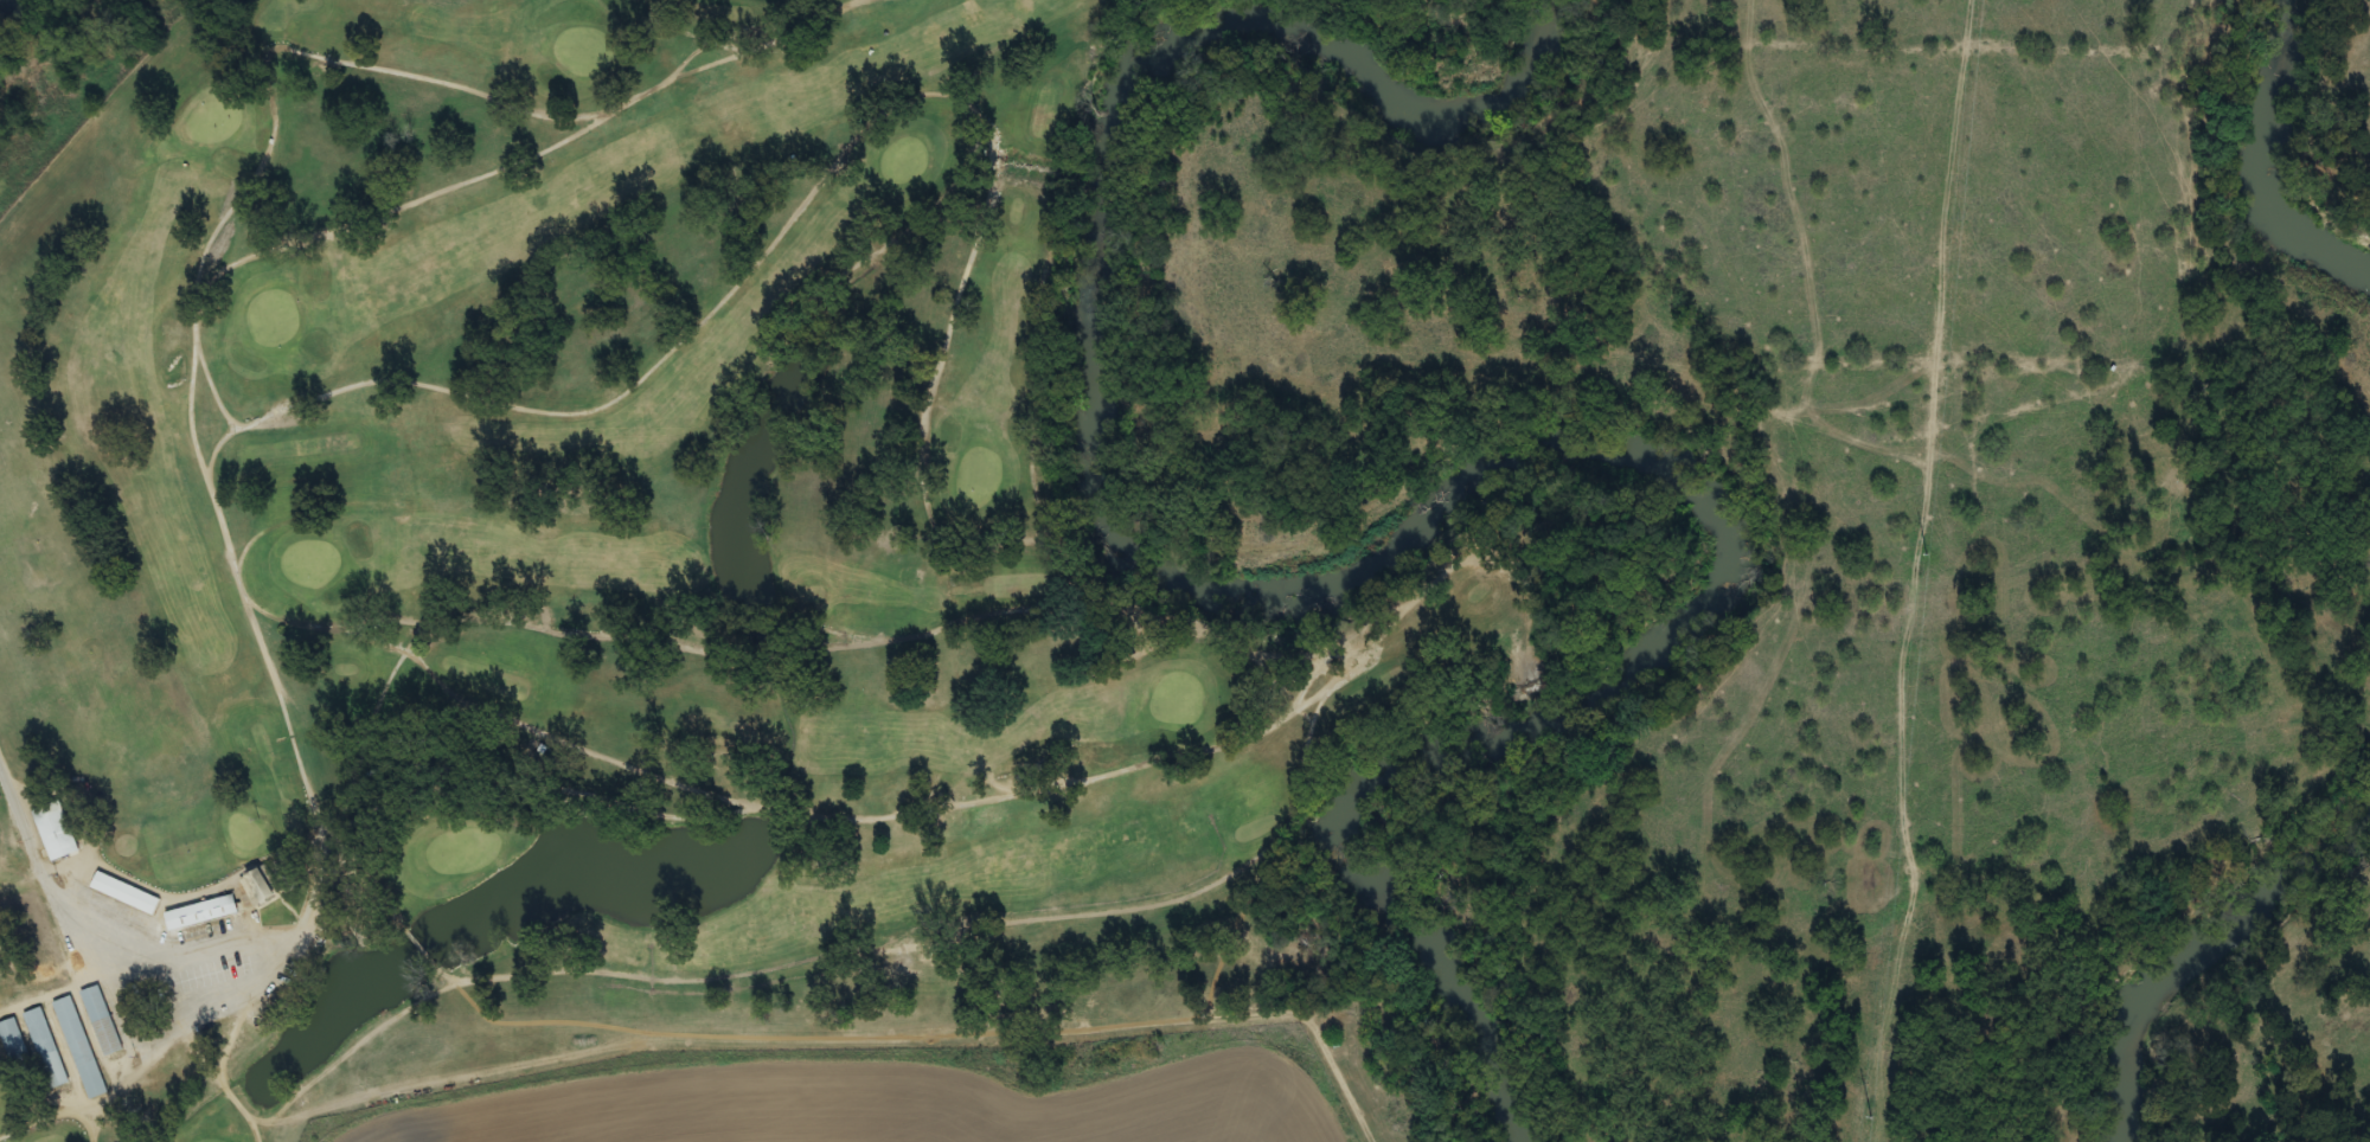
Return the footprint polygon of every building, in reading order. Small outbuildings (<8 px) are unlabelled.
[(33,809),(49,862),(81,853),(65,800),(33,809)] [(155,915),(162,897),(97,873),(90,891),(155,915)] [(166,914),(171,932),(213,921),(208,902),(166,914)] [(100,986),(81,993),(105,1057),(124,1050),(100,986)] [(54,1003),(88,1100),(107,1093),(73,996),(54,1003)] [(50,1090),(68,1084),(44,1008),(25,1014),(50,1090)] [(12,1067),(31,1059),(14,1019),(0,1024),(0,1036),(12,1067)]
